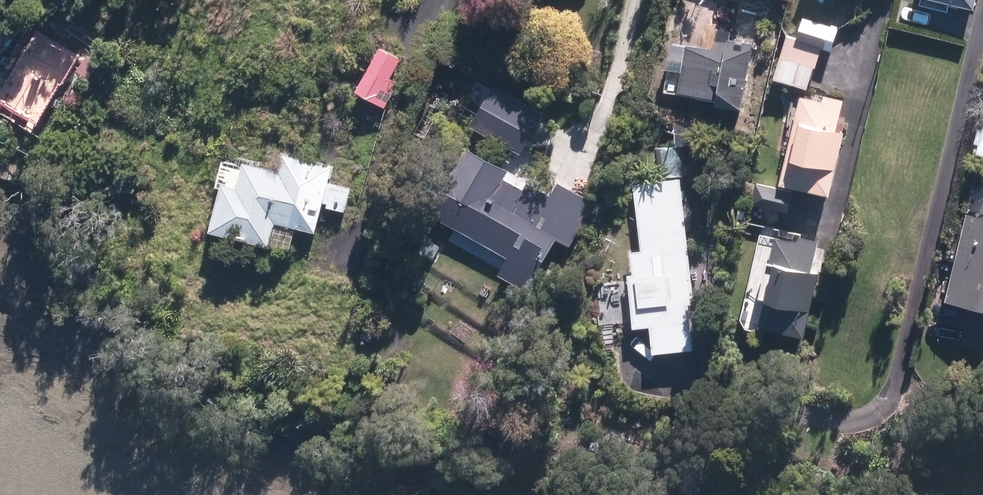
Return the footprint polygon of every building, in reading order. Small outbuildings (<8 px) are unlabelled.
[(832,10),(842,0),(822,0),(832,10)] [(838,29),(805,17),(797,37),(831,49),(838,29)] [(716,50),(675,43),(667,92),(744,104),(754,43),(731,40),(732,31),(719,29),(716,50)] [(788,35),(773,76),(807,88),(822,47),(788,35)] [(31,42),(0,92),(0,96),(11,127),(27,135),(61,84),(72,66),(77,58),(62,50),(57,58),(31,42)] [(382,47),(358,93),(377,103),(401,56),(382,47)] [(490,88),(469,127),(555,174),(576,136),(490,88)] [(798,89),(779,183),(830,193),(843,129),(838,128),(844,98),(798,89)] [(589,207),(472,144),(435,213),(511,254),(501,271),(528,286),(556,235),(570,243),(589,207)] [(225,159),(206,227),(270,245),(277,218),(314,228),(320,204),(336,208),(342,186),(328,183),(331,169),(282,156),(277,174),(225,159)] [(684,181),(634,186),(640,246),(629,247),(637,330),(648,329),(650,351),(700,346),(684,181)] [(795,193),(758,183),(752,205),(789,214),(795,193)] [(966,212),(945,298),(982,307),(982,216),(966,212)] [(828,240),(763,227),(743,319),(756,335),(758,326),(808,337),(828,240)]
